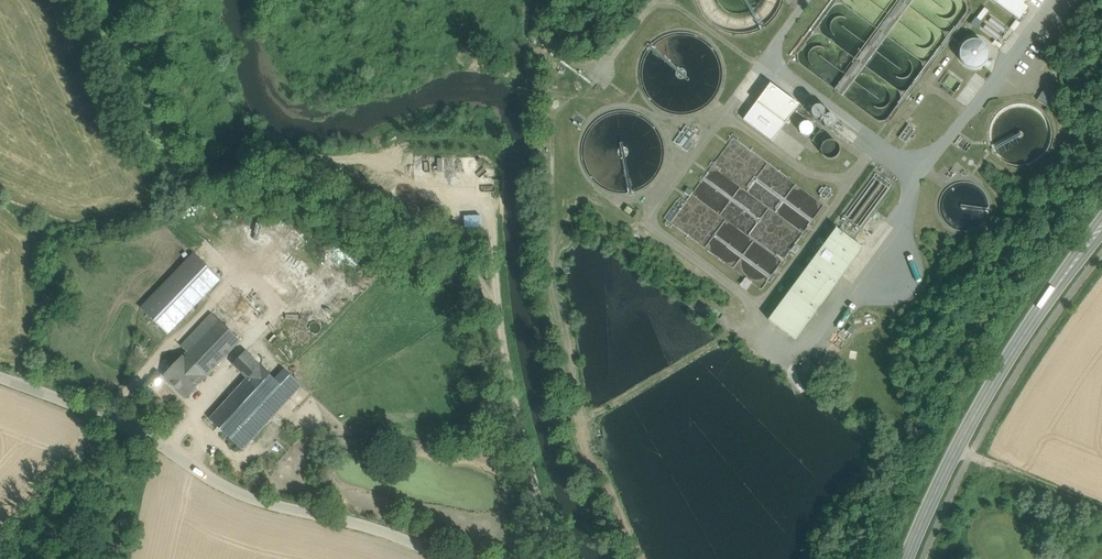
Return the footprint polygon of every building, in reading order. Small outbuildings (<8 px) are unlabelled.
[(1019,19),(1028,8),(1023,4),(1026,0),(994,0),(1019,19)] [(977,42),(971,42),(966,44),(962,49),(960,55),(961,61),(964,66),(969,69),(975,70),(981,69),(985,65),(988,60),(989,54),(987,48),(983,44),(977,42)] [(770,84),(744,120),(772,141),(799,105),(770,84)] [(822,104),(818,105),(814,108),(814,112),(815,116),(818,118),(823,118),(827,116),(828,112),(827,108),(825,105),(822,104)] [(836,111),(832,111),(829,115),(828,119),(829,122),(832,125),(837,125),(841,122),(843,119),(842,115),(839,112),(836,111)] [(812,117),(808,118),(805,122),(804,126),(805,129),(808,131),(813,132),(817,129),(819,125),(818,121),(815,119),(812,117)] [(688,150),(699,134),(685,124),(674,140),(688,150)] [(899,134),(905,141),(916,131),(911,124),(899,134)] [(826,134),(820,130),(812,140),(818,145),(826,134)] [(832,143),(828,143),(824,146),(822,150),(822,154),(824,158),(827,160),(832,161),(836,159),(839,156),(840,151),(838,147),(836,145),(832,143)] [(477,210),(466,213),(469,224),(480,221),(477,210)] [(836,228),(769,320),(795,339),(863,248),(836,228)] [(194,254),(142,308),(168,334),(220,279),(194,254)] [(316,263),(309,272),(313,275),(320,267),(316,263)] [(240,342),(212,314),(181,346),(187,352),(184,356),(206,377),(240,342)] [(260,365),(246,351),(233,364),(248,379),(260,365)] [(206,377),(184,356),(165,376),(187,397),(206,377)] [(248,379),(210,419),(231,440),(260,408),(281,385),(276,380),(260,365),(248,379)] [(281,385),(260,408),(271,419),(302,386),(285,370),(276,380),(281,385)] [(260,408),(231,440),(243,450),(271,419),(260,408)]
